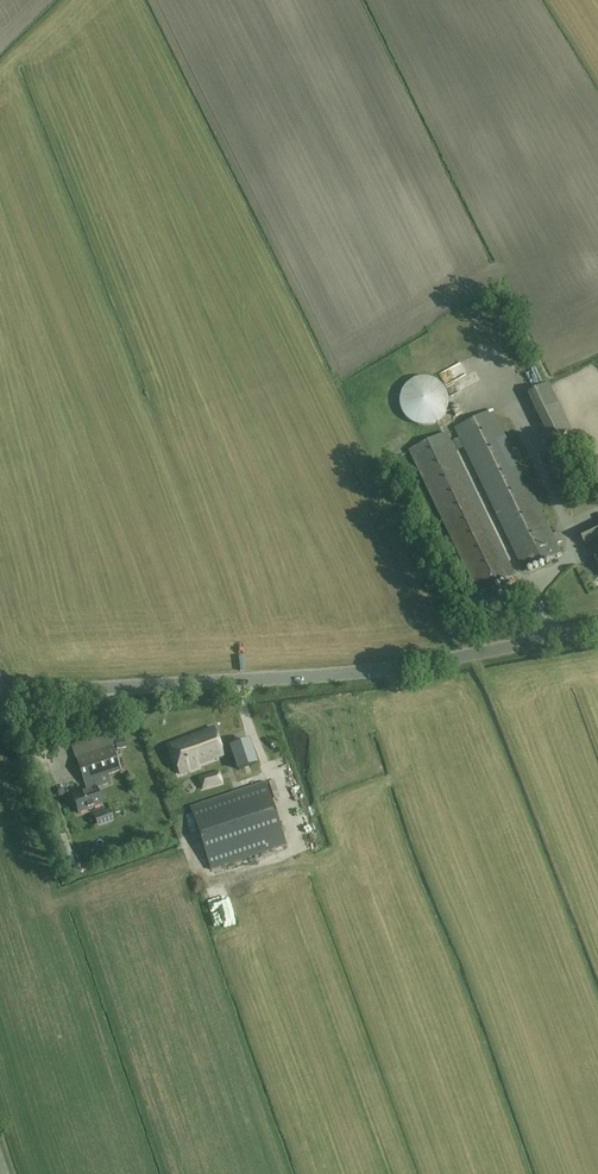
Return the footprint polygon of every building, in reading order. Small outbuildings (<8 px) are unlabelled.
[(457,381),(475,374),(471,365),(454,372),(457,381)] [(537,413),(550,441),(572,431),(559,403),(537,413)] [(455,429),(524,572),(562,554),(494,411),(455,429)] [(409,451),(477,594),(516,576),(447,433),(409,451)] [(585,530),(591,543),(594,542),(597,549),(591,552),(597,567),(597,524),(585,530)] [(175,718),(160,722),(162,728),(177,724),(175,718)] [(257,764),(243,723),(224,729),(238,770),(257,764)] [(213,729),(169,746),(180,775),(199,768),(198,765),(223,755),(213,729)] [(110,736),(72,748),(84,783),(87,791),(72,796),(78,813),(102,804),(96,788),(94,780),(122,771),(114,747),(116,746),(117,749),(126,747),(124,735),(123,735),(122,732),(110,736)] [(219,771),(198,777),(198,779),(201,788),(201,790),(223,784),(219,771)] [(286,845),(266,782),(190,807),(211,870),(286,845)] [(97,827),(114,822),(110,810),(93,815),(97,827)] [(70,845),(60,848),(67,874),(78,871),(70,845)] [(321,856),(314,853),(310,864),(317,867),(321,856)] [(295,955),(298,969),(315,966),(313,951),(295,955)]
